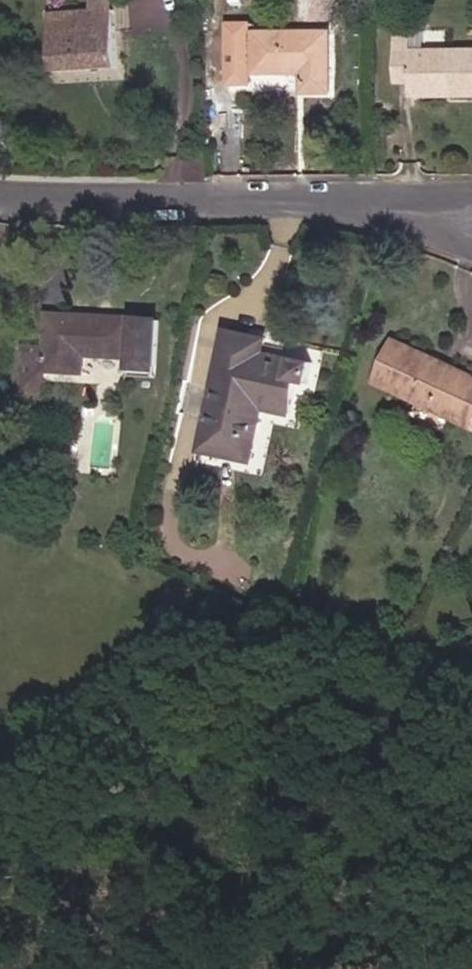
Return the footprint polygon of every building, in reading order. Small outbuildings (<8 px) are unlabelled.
[(115,0),(91,0),(92,11),(115,10),(115,0)] [(120,67),(115,10),(92,11),(49,13),(53,72),(120,67)] [(331,93),(330,33),(250,33),(250,25),(229,25),(230,84),(251,84),(251,73),(272,73),(303,73),(304,90),(304,93),(331,93)] [(426,51),(426,32),(395,32),(395,82),(410,82),(411,92),(447,91),(447,96),(471,96),(471,51),(426,51)] [(304,90),(303,73),(272,73),(273,90),(304,90)] [(36,319),(38,293),(14,291),(12,317),(36,319)] [(158,360),(161,321),(48,313),(46,346),(24,344),(21,393),(45,394),(46,372),(84,373),(85,355),(85,352),(95,352),(95,356),(133,357),(133,359),(158,360)] [(267,340),(228,332),(224,347),(265,355),(267,340)] [(395,341),(376,382),(456,419),(462,404),(471,409),(471,377),(395,341)] [(293,414),(299,382),(311,384),(315,363),(294,358),(294,361),(265,355),(224,347),(202,451),(244,460),(249,432),(259,434),(264,409),(293,414)] [(157,378),(158,360),(133,359),(132,377),(157,378)] [(462,404),(456,419),(471,426),(471,409),(462,404)] [(253,462),(259,434),(249,432),(244,460),(253,462)]
